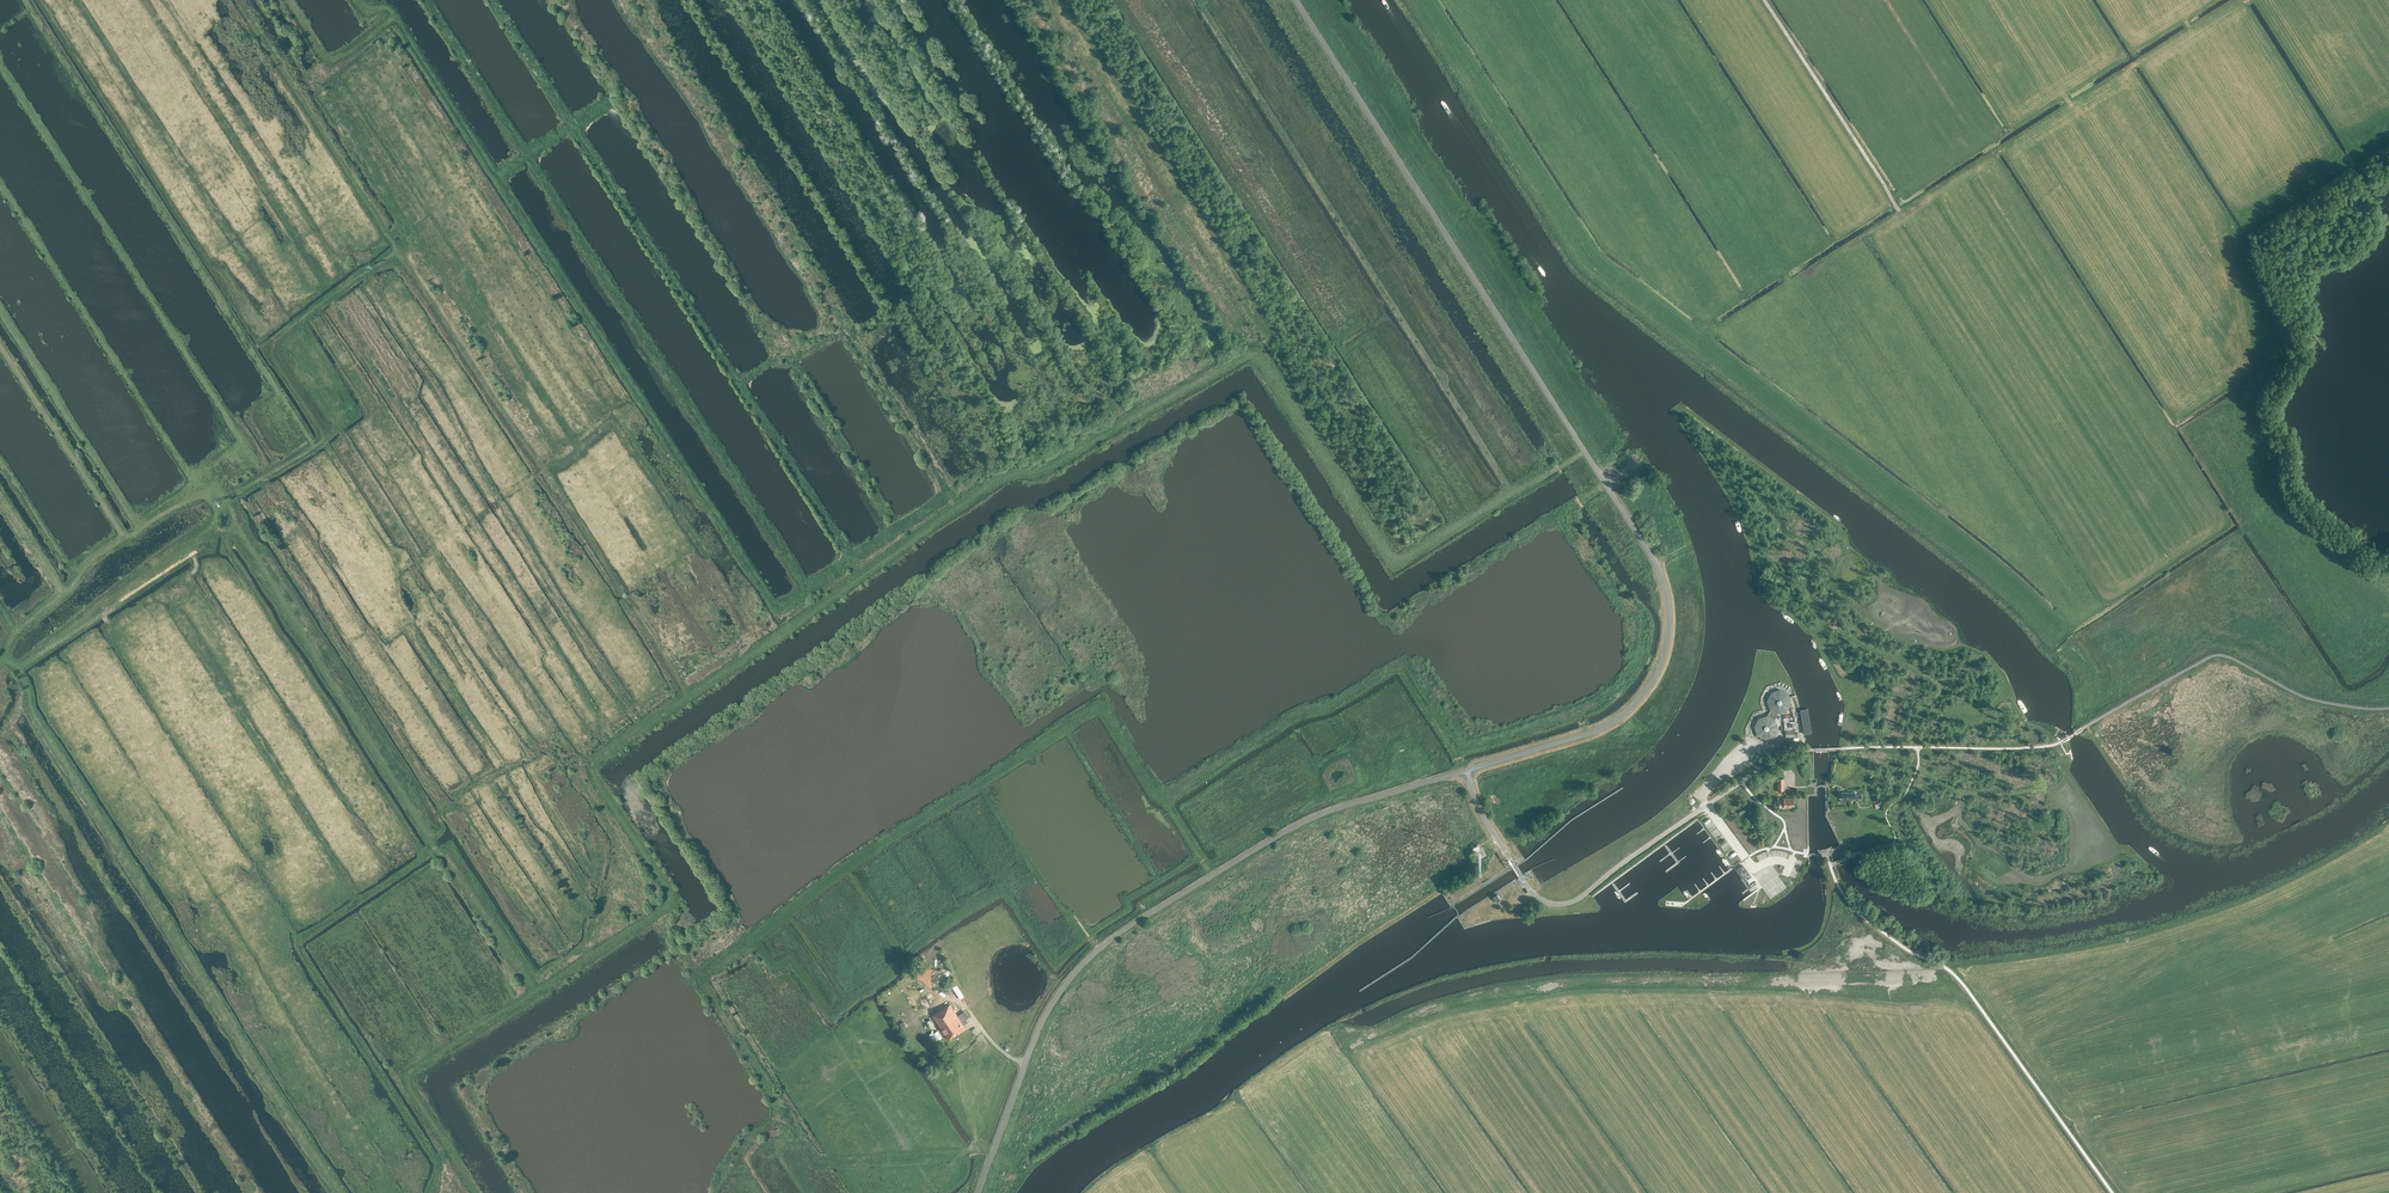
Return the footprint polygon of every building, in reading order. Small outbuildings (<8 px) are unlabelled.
[(1770,709),(1778,713),(1787,710),(1791,703),(1788,694),(1780,690),(1771,693),(1767,701),(1770,709)] [(1778,713),(1770,709),(1768,714),(1776,718),(1778,713)] [(1807,709),(1800,710),(1804,734),(1811,733),(1807,709)] [(1776,718),(1768,714),(1767,716),(1759,719),(1755,727),(1757,735),(1765,739),(1774,736),(1778,728),(1775,720),(1776,718)] [(1797,733),(1794,733),(1794,729),(1785,730),(1785,738),(1798,737),(1797,733)] [(1784,807),(1793,807),(1793,798),(1784,798),(1784,802),(1780,802),(1780,807),(1784,807)] [(1713,835),(1717,832),(1704,814),(1700,817),(1713,835)] [(1716,838),(1732,861),(1735,859),(1733,856),(1719,836),(1716,838)] [(1749,856),(1754,849),(1751,847),(1746,854),(1749,856)] [(1743,865),(1736,870),(1745,881),(1751,876),(1743,865)] [(925,1009),(930,1007),(925,998),(921,1000),(925,1009)] [(966,1011),(958,1016),(950,1005),(946,1008),(945,1007),(933,1016),(949,1040),(966,1028),(962,1022),(970,1017),(966,1011)] [(938,1039),(932,1029),(927,1032),(934,1042),(938,1039)]
